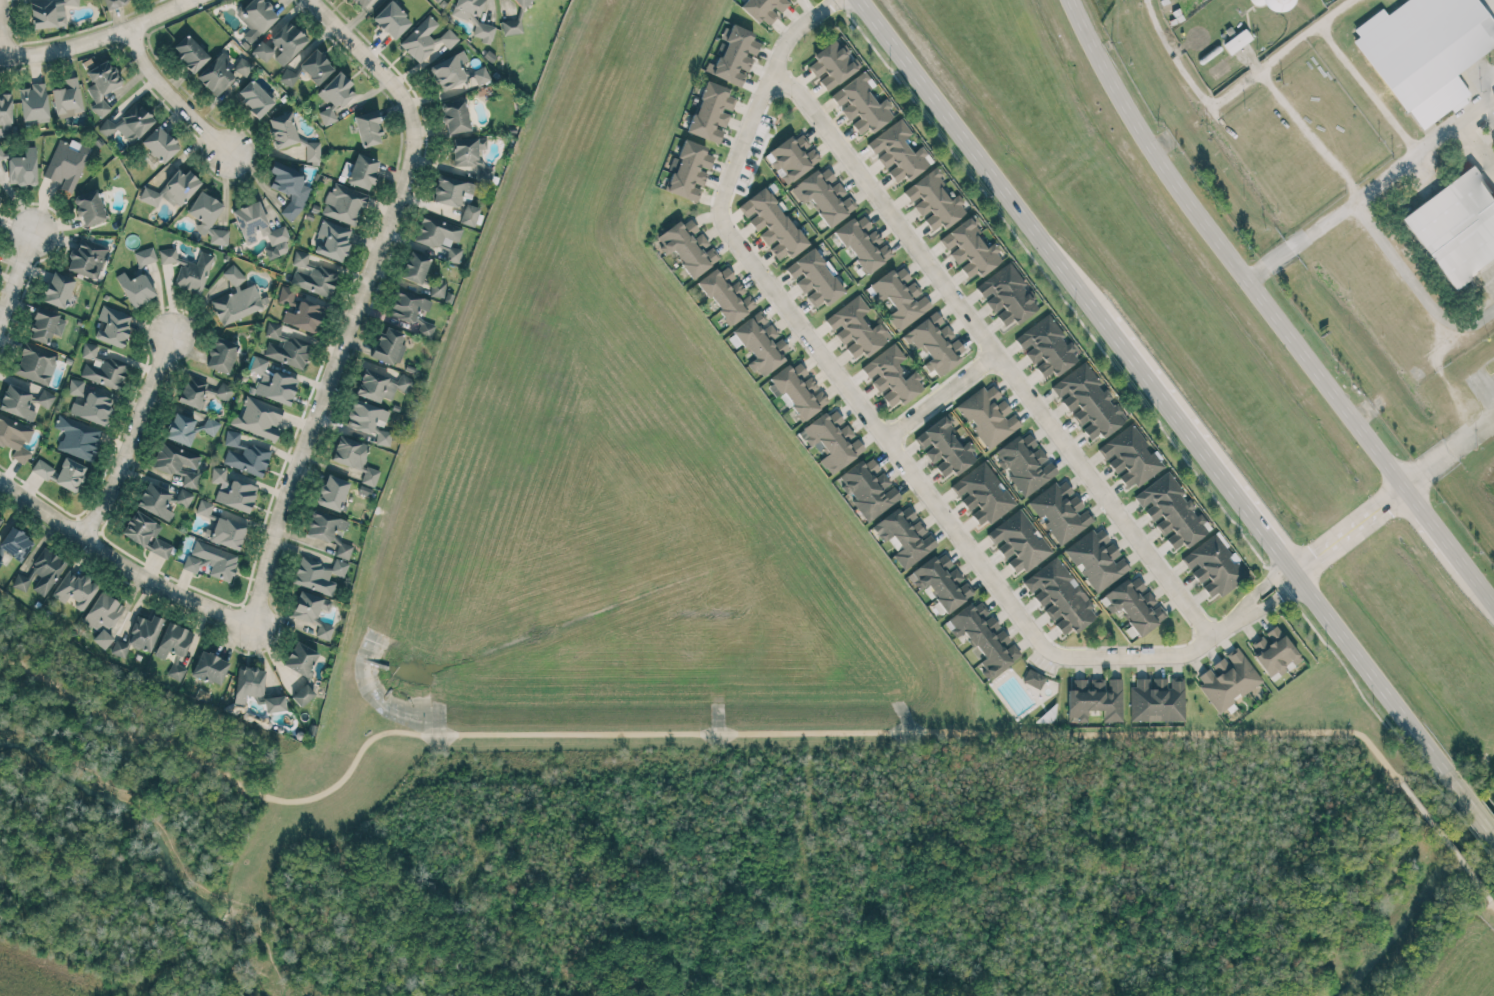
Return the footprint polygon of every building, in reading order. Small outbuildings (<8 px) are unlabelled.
[(126,4),(125,0),(104,0),(108,10),(126,4)] [(263,0),(249,0),(235,15),(250,29),(243,36),(251,44),(279,15),(263,0)] [(390,0),(372,19),(393,40),(412,21),(390,0)] [(475,23),(471,38),(491,43),(495,26),(477,21),(483,0),(456,0),(452,16),(475,23)] [(740,7),(757,23),(762,19),(768,25),(779,14),(791,1),(792,0),(746,0),(740,7)] [(1247,11),(1275,9),(1274,0),(1247,0),(1247,11)] [(1476,0),(1405,0),(1386,14),(1382,9),(1353,29),(1358,37),(1354,40),(1418,132),(1451,108),(1452,110),(1471,97),(1454,73),(1493,46),(1493,27),(1476,0)] [(31,28),(65,26),(64,1),(30,2),(31,28)] [(421,65),(441,42),(449,49),(459,38),(447,28),(435,41),(428,35),(438,23),(428,14),(399,45),(421,65)] [(503,36),(523,32),(520,19),(501,22),(503,36)] [(270,40),(280,52),(273,58),(281,66),(308,41),(290,22),(270,40)] [(760,42),(752,39),(755,33),(728,23),(721,42),(722,43),(713,64),(708,62),(704,72),(742,87),(760,42)] [(1252,40),(1246,29),(1222,43),(1228,54),(1252,40)] [(209,57),(187,34),(170,49),(193,73),(209,57)] [(260,39),(251,53),(266,62),(273,50),(268,47),(270,44),(260,39)] [(858,70),(842,46),(839,47),(835,40),(812,54),(816,61),(808,66),(816,79),(818,78),(826,90),(858,70)] [(334,68),(314,49),(298,66),(318,85),(334,68)] [(230,58),(222,51),(196,76),(216,97),(236,78),(223,65),(230,58)] [(490,80),(484,66),(464,74),(459,64),(468,61),(463,51),(429,65),(441,91),(467,80),(470,88),(490,80)] [(245,77),(253,64),(241,57),(233,69),(245,77)] [(110,112),(103,93),(120,87),(110,59),(93,66),(91,61),(83,64),(91,85),(87,86),(94,105),(93,105),(97,117),(110,112)] [(278,81),(291,88),(299,74),(286,67),(278,81)] [(328,126),(337,117),(333,114),(353,93),(348,88),(352,84),(338,71),(317,93),(329,104),(318,116),(328,126)] [(830,94),(839,108),(840,108),(849,123),(850,122),(859,135),(868,129),(870,132),(895,117),(884,99),(876,104),(867,90),(874,85),(865,71),(830,94)] [(51,90),(56,118),(84,113),(77,76),(65,79),(66,87),(51,90)] [(257,119),(274,103),(252,79),(235,95),(257,119)] [(688,133),(720,143),(730,112),(731,113),(736,98),(726,95),(729,88),(704,80),(688,133)] [(24,125),(50,121),(44,82),(31,84),(31,88),(19,90),(24,125)] [(0,92),(0,125),(2,125),(2,136),(12,136),(11,92),(0,92)] [(469,132),(466,98),(442,100),(444,134),(469,132)] [(130,131),(123,137),(130,144),(155,121),(137,102),(113,123),(118,128),(123,123),(130,131)] [(276,149),(299,142),(289,111),(266,118),(276,149)] [(382,142),(375,111),(354,115),(361,147),(382,142)] [(933,162),(922,146),(911,153),(902,140),(911,134),(901,119),(866,143),(875,156),(876,156),(886,170),(895,183),(904,177),(906,180),(933,162)] [(98,132),(111,138),(116,125),(104,120),(98,132)] [(180,147),(158,125),(141,142),(163,164),(180,147)] [(791,135),(764,155),(786,185),(820,159),(801,133),(794,139),(791,135)] [(453,166),(478,166),(478,149),(486,149),(486,145),(485,145),(485,138),(453,138),(453,166)] [(44,177),(63,184),(61,189),(74,194),(91,147),(70,140),(69,143),(58,139),(44,177)] [(707,170),(709,171),(713,156),(705,153),(707,146),(681,139),(672,171),(671,171),(665,192),(698,201),(707,170)] [(320,141),(306,141),(306,164),(320,163),(320,141)] [(35,146),(23,147),(24,157),(7,158),(8,185),(37,184),(35,146)] [(368,190),(379,161),(357,153),(346,182),(368,190)] [(310,187),(300,183),(304,173),(273,161),(268,172),(274,174),(269,187),(290,195),(282,216),(296,221),(310,187)] [(1493,260),(1493,195),(1474,166),(1400,216),(1451,289),(1493,260)] [(829,227),(857,207),(848,194),(837,180),(827,167),(819,173),(816,169),(790,189),(801,204),(808,199),(829,227)] [(902,191),(912,204),(922,218),(932,231),(941,225),(943,228),(967,212),(956,195),(949,200),(940,187),(946,182),(935,168),(902,191)] [(201,182),(195,177),(177,170),(165,183),(164,186),(159,192),(144,186),(139,200),(157,207),(161,196),(166,201),(181,206),(201,182)] [(475,184),(439,174),(432,201),(457,208),(460,199),(470,202),(475,184)] [(321,214),(356,226),(367,195),(333,182),(321,214)] [(807,246),(765,186),(737,206),(747,219),(757,233),(758,233),(768,247),(778,261),(787,255),(789,258),(807,246)] [(84,226),(105,221),(98,190),(72,196),(77,216),(81,215),(84,226)] [(186,212),(200,221),(195,230),(204,236),(224,205),(200,190),(186,212)] [(232,210),(245,245),(259,240),(258,238),(266,235),(271,247),(264,249),(268,260),(289,252),(285,241),(289,239),(284,225),(270,230),(259,200),(232,210)] [(479,207),(465,203),(459,223),(473,227),(479,207)] [(461,227),(424,214),(414,241),(440,250),(442,244),(453,248),(461,227)] [(939,238),(948,252),(948,251),(958,266),(959,266),(968,278),(977,272),(979,276),(1002,261),(996,253),(999,250),(994,242),(986,247),(972,226),(978,222),(973,215),(939,238)] [(893,255),(883,241),(873,228),(863,216),(855,222),(852,217),(834,230),(867,275),(893,255)] [(720,258),(711,245),(710,245),(700,231),(691,218),(682,224),(679,220),(656,236),(662,245),(659,247),(665,256),(672,250),(691,278),(720,258)] [(353,228),(322,219),(312,252),(343,262),(353,228)] [(210,244),(228,244),(229,230),(211,229),(210,244)] [(65,269),(98,280),(108,248),(80,239),(76,249),(72,248),(65,269)] [(137,266),(156,261),(153,247),(134,252),(137,266)] [(459,263),(461,249),(449,247),(446,261),(459,263)] [(177,262),(176,248),(159,249),(161,264),(177,262)] [(785,268),(794,281),(795,280),(804,295),(805,294),(815,308),(823,302),(825,306),(844,293),(813,248),(785,268)] [(182,261),(173,285),(200,295),(214,255),(200,250),(195,266),(182,261)] [(290,284),(329,298),(339,273),(307,261),(309,255),(297,250),(291,265),(296,266),(290,284)] [(400,277),(421,284),(430,258),(409,251),(400,277)] [(975,286),(984,299),(994,314),(995,313),(1004,326),(1013,320),(1016,324),(1038,309),(1022,286),(1025,285),(1010,262),(975,286)] [(221,326),(260,310),(269,302),(266,296),(260,298),(254,284),(244,280),(241,273),(233,263),(222,273),(234,287),(236,290),(218,298),(211,303),(221,326)] [(729,326),(757,306),(747,293),(737,279),(736,279),(727,266),(719,272),(716,268),(697,281),(729,326)] [(897,331),(932,307),(923,294),(921,295),(911,281),(912,280),(903,267),(894,273),(892,269),(870,284),(880,299),(886,296),(896,310),(886,316),(897,331)] [(156,294),(142,272),(129,280),(123,271),(114,277),(134,308),(156,294)] [(73,278),(50,272),(43,302),(66,308),(73,278)] [(445,280),(433,278),(430,296),(442,298),(445,280)] [(282,324),(317,332),(324,304),(294,297),(295,290),(282,287),(278,303),(286,305),(282,324)] [(428,312),(431,299),(396,289),(388,316),(413,323),(417,309),(428,312)] [(892,338),(880,322),(870,329),(861,316),(870,310),(859,295),(824,319),(833,332),(834,332),(844,346),(853,359),(862,353),(865,357),(892,338)] [(92,337),(121,348),(134,317),(105,305),(92,337)] [(45,343),(48,333),(60,336),(66,317),(37,308),(27,338),(45,343)] [(752,360),(749,362),(758,376),(792,354),(780,336),(779,337),(770,322),(768,323),(760,311),(732,329),(752,360)] [(901,336),(911,349),(919,343),(930,359),(925,363),(936,378),(961,360),(957,355),(965,349),(946,323),(945,324),(936,311),(901,336)] [(1014,338),(1023,351),(1033,366),(1034,365),(1043,379),(1052,372),(1055,376),(1078,361),(1072,352),(1075,350),(1069,341),(1067,342),(1048,314),(1014,338)] [(304,369),(311,343),(280,334),(283,325),(269,321),(264,336),(269,337),(263,357),(304,369)] [(401,344),(403,332),(385,328),(383,337),(376,335),(370,358),(400,365),(404,345),(401,344)] [(206,368),(231,373),(237,342),(212,337),(206,368)] [(56,353),(25,342),(14,373),(48,386),(52,374),(49,373),(56,353)] [(98,345),(84,342),(81,356),(95,359),(98,345)] [(860,366),(869,380),(870,379),(880,394),(889,408),(898,401),(901,405),(924,389),(918,381),(921,379),(916,371),(902,379),(899,374),(902,372),(897,363),(905,358),(895,343),(860,366)] [(80,376),(119,391),(129,366),(96,354),(92,365),(85,362),(80,376)] [(298,379),(266,369),(269,360),(253,355),(249,370),(261,374),(254,395),(290,405),(298,379)] [(1128,420),(1115,403),(1085,361),(1050,386),(1060,399),(1070,413),(1081,427),(1090,440),(1099,434),(1102,438),(1128,420)] [(801,422),(829,401),(820,388),(819,389),(809,375),(799,362),(791,368),(789,365),(765,383),(775,397),(780,394),(801,422)] [(355,394),(379,403),(382,396),(391,399),(395,388),(408,393),(414,379),(401,374),(398,381),(365,368),(355,394)] [(178,402),(203,410),(207,396),(226,403),(232,386),(220,382),(218,387),(187,376),(178,402)] [(67,393),(82,397),(86,382),(71,378),(67,393)] [(32,422),(37,408),(34,407),(42,387),(36,384),(33,392),(8,382),(0,403),(0,409),(32,422)] [(987,450),(1021,426),(1012,412),(1002,398),(991,382),(957,406),(987,450)] [(48,409),(56,395),(44,389),(36,402),(48,409)] [(114,400),(88,390),(82,405),(73,402),(69,413),(104,426),(114,400)] [(229,425),(275,441),(280,429),(275,428),(283,409),(248,396),(241,415),(234,413),(229,425)] [(389,410),(353,399),(345,425),(371,433),(374,424),(384,426),(389,410)] [(830,475),(865,450),(855,437),(835,410),(827,416),(824,412),(801,429),(817,452),(822,448),(827,454),(819,460),(830,475)] [(189,446),(195,430),(214,437),(219,423),(205,417),(203,422),(174,412),(165,437),(189,446)] [(914,438),(923,451),(933,465),(934,465),(943,478),(951,472),(955,476),(978,459),(967,443),(962,446),(947,425),(954,421),(948,413),(914,438)] [(0,414),(0,445),(14,451),(11,458),(25,464),(32,449),(26,447),(34,429),(0,414)] [(101,427),(57,417),(55,428),(63,430),(58,451),(93,460),(101,427)] [(1163,467),(1147,446),(1148,446),(1132,423),(1097,448),(1106,461),(1107,461),(1117,475),(1128,491),(1163,467)] [(262,478),(271,451),(239,439),(241,434),(228,429),(222,444),(228,446),(222,463),(262,478)] [(376,444),(390,446),(391,431),(377,430),(376,444)] [(1024,498),(1058,473),(1048,459),(1039,446),(1038,446),(1028,433),(1020,438),(1018,435),(993,453),(1005,469),(1004,469),(1024,498)] [(374,487),(379,471),(362,465),(369,445),(339,435),(330,460),(364,471),(360,482),(374,487)] [(153,469),(183,477),(186,467),(196,470),(201,453),(159,442),(153,469)] [(87,467),(64,457),(53,483),(75,493),(87,467)] [(31,470),(47,481),(55,469),(38,458),(31,470)] [(868,521),(901,497),(892,484),(892,485),(882,470),(881,471),(872,458),(864,464),(861,460),(837,477),(868,521)] [(1015,503),(984,461),(950,485),(960,498),(959,499),(970,513),(970,512),(981,528),(1015,503)] [(249,513),(257,487),(225,476),(227,470),(214,466),(209,481),(220,484),(214,501),(249,513)] [(182,486),(195,489),(199,474),(185,471),(182,486)] [(1133,496),(1142,509),(1143,509),(1153,523),(1154,522),(1164,537),(1173,551),(1183,544),(1185,547),(1211,530),(1199,512),(1196,514),(1168,472),(1133,496)] [(315,503),(339,512),(350,482),(326,473),(315,503)] [(1029,502),(1044,523),(1045,523),(1060,545),(1094,522),(1084,508),(1085,508),(1075,494),(1074,494),(1063,478),(1029,502)] [(170,521),(177,504),(188,509),(194,493),(179,488),(178,491),(147,479),(136,507),(170,521)] [(196,513),(209,517),(213,503),(200,499),(196,513)] [(903,570),(937,545),(928,532),(927,533),(916,518),(917,518),(908,506),(900,512),(897,507),(871,527),(882,542),(892,535),(901,548),(892,555),(903,570)] [(344,532),(348,522),(315,508),(304,533),(329,544),(335,529),(344,532)] [(986,533),(996,546),(995,547),(1006,561),(1007,560),(1018,576),(1052,552),(1021,508),(986,533)] [(162,525),(134,509),(121,534),(143,546),(150,534),(155,537),(162,525)] [(238,551),(247,527),(217,516),(212,530),(205,528),(202,538),(238,551)] [(1096,593),(1130,569),(1120,556),(1121,556),(1111,541),(1099,526),(1065,551),(1096,593)] [(33,539),(9,527),(0,545),(0,550),(22,561),(33,539)] [(1180,558),(1190,571),(1200,585),(1201,585),(1210,598),(1217,593),(1219,595),(1246,577),(1230,555),(1215,533),(1180,558)] [(166,559),(172,546),(155,538),(149,550),(166,559)] [(239,555),(196,540),(191,556),(186,555),(182,569),(196,574),(200,562),(211,565),(208,575),(230,582),(239,555)] [(335,556),(348,560),(352,546),(339,542),(335,556)] [(66,561),(43,547),(26,577),(34,582),(30,588),(45,597),(66,561)] [(974,593),(965,580),(955,566),(954,567),(944,554),(936,559),(933,555),(906,575),(917,591),(926,585),(946,613),(974,593)] [(348,563),(335,559),(332,567),(301,557),(292,584),(331,597),(336,582),(328,580),(330,573),(343,577),(348,563)] [(1022,581),(1031,595),(1032,594),(1042,609),(1043,608),(1053,623),(1054,622),(1063,636),(1071,630),(1073,633),(1098,616),(1058,557),(1022,581)] [(82,575),(80,577),(68,570),(53,594),(72,606),(82,612),(99,585),(82,575)] [(12,586),(25,592),(30,579),(17,574),(12,586)] [(1140,637),(1167,616),(1158,603),(1147,589),(1137,577),(1130,583),(1126,578),(1099,598),(1111,614),(1118,609),(1140,637)] [(92,642),(106,649),(113,636),(109,634),(124,604),(99,591),(83,622),(99,630),(92,642)] [(291,618),(317,625),(314,637),(329,641),(334,625),(316,620),(319,609),(328,611),(331,600),(298,591),(291,618)] [(990,678),(1021,655),(1011,641),(1010,642),(989,614),(980,601),(972,607),(969,603),(948,619),(953,626),(949,630),(955,638),(963,632),(984,659),(978,663),(990,678)] [(124,658),(129,645),(150,653),(163,619),(152,615),(149,620),(136,615),(125,643),(116,639),(111,653),(124,658)] [(153,656),(164,660),(168,651),(183,658),(194,632),(167,621),(153,656)] [(1300,657),(1275,625),(1263,635),(1251,645),(1257,652),(1253,656),(1271,679),(1300,657)] [(284,667),(305,675),(302,683),(309,686),(317,667),(312,665),(318,651),(294,641),(284,667)] [(1261,681),(1237,646),(1224,656),(1210,666),(1210,667),(1194,678),(1219,713),(1234,702),(1233,701),(1261,681)] [(229,661),(200,651),(191,675),(220,686),(229,661)] [(186,669),(178,664),(182,658),(176,655),(166,674),(179,681),(186,669)] [(264,668),(236,666),(235,703),(245,704),(245,695),(263,696),(264,668)] [(1021,681),(1039,689),(1045,677),(1027,668),(1021,681)] [(1130,721),(1184,720),(1184,678),(1168,678),(1150,678),(1135,679),(1135,687),(1130,687),(1130,721)] [(1122,721),(1122,679),(1106,679),(1088,679),(1072,679),(1072,689),(1067,689),(1067,717),(1077,717),(1077,722),(1087,722),(1087,710),(1103,710),(1103,721),(1122,721)] [(315,695),(305,683),(290,696),(300,708),(315,695)] [(263,698),(266,713),(286,710),(284,695),(263,698)]
